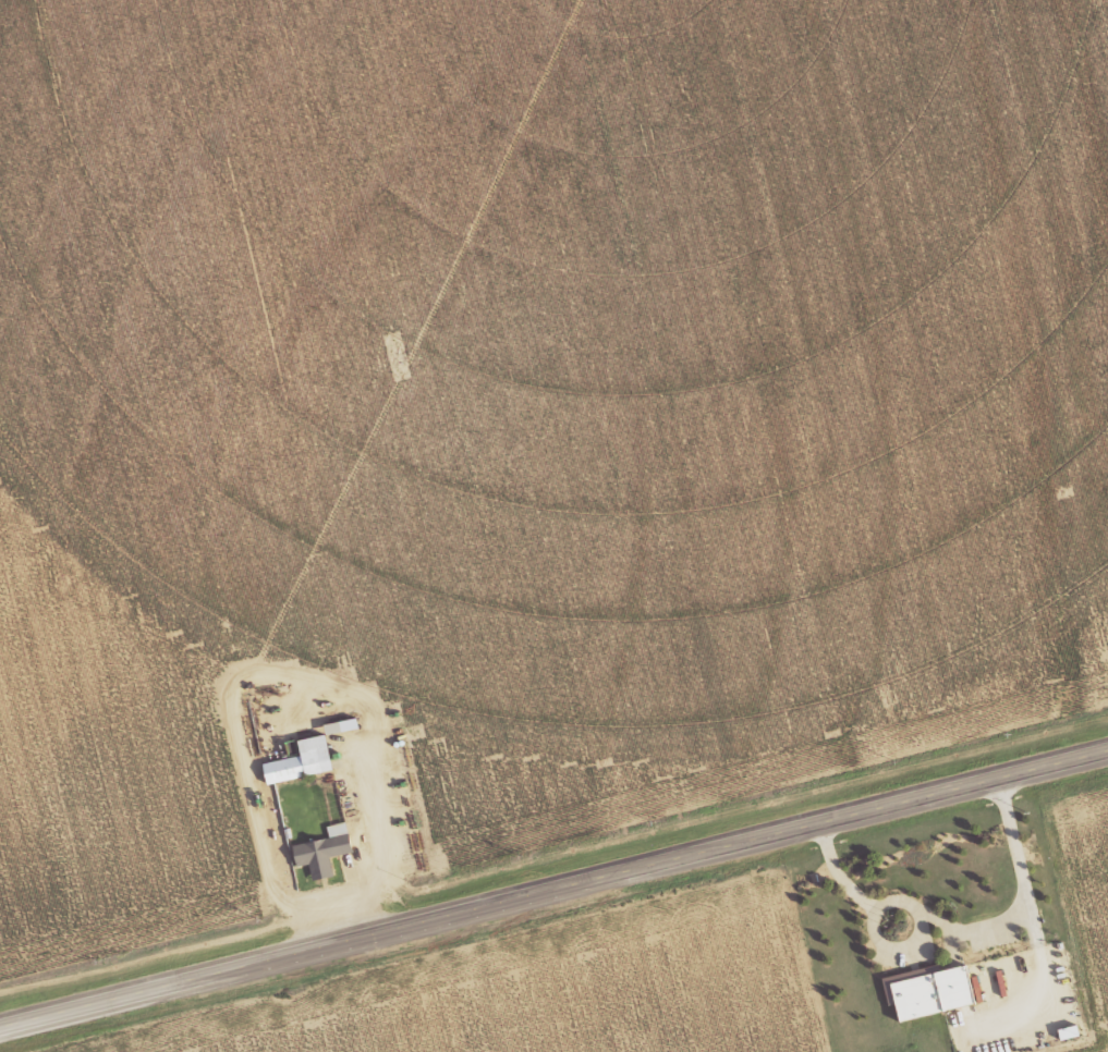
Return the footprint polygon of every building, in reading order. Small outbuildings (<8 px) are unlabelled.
[(267,784),(334,770),(326,734),(298,740),(301,755),(263,763),(267,784)] [(293,844),(298,865),(310,863),(313,879),(334,875),(330,856),(342,853),(339,835),(293,844)] [(892,981),(899,1020),(975,1006),(968,967),(892,981)]
